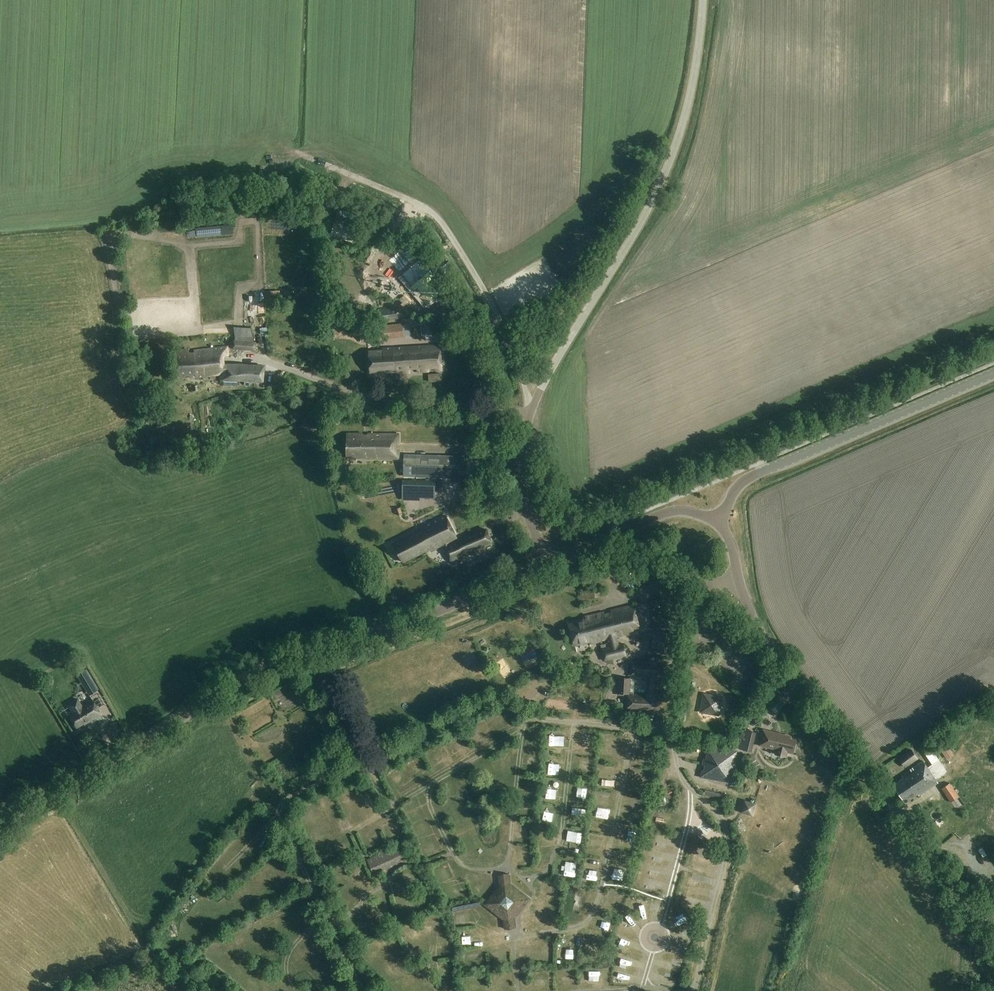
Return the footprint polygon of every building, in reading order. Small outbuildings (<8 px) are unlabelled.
[(331,237),(359,245),(364,231),(359,230),(335,223),(331,237)] [(416,259),(412,254),(410,253),(413,251),(403,240),(386,256),(397,268),(411,285),(428,303),(441,292),(434,285),(440,281),(431,271),(419,257),(416,259)] [(382,265),(370,276),(386,294),(398,283),(382,265)] [(380,308),(381,321),(399,320),(398,307),(380,308)] [(378,326),(378,327),(379,338),(380,340),(404,337),(404,336),(404,335),(403,325),(403,324),(402,323),(378,326)] [(122,338),(132,337),(131,329),(131,328),(121,330),(122,338)] [(232,340),(232,349),(254,350),(254,341),(253,341),(253,337),(234,336),(234,340),(232,340)] [(440,345),(387,349),(388,374),(410,372),(410,369),(418,369),(418,372),(442,369),(440,345)] [(228,356),(228,347),(193,351),(194,354),(188,355),(188,350),(173,352),(175,377),(189,375),(190,378),(223,374),(222,381),(262,382),(263,367),(224,364),(219,363),(218,357),(228,356)] [(382,351),(368,351),(370,374),(387,373),(387,374),(388,374),(387,349),(382,349),(382,351)] [(530,367),(536,370),(539,363),(533,360),(530,367)] [(347,458),(360,458),(368,458),(368,460),(399,460),(399,434),(347,434),(347,458)] [(403,477),(463,478),(464,456),(404,455),(403,477)] [(403,480),(403,499),(420,500),(420,498),(435,498),(435,481),(403,480)] [(394,509),(398,515),(403,512),(399,506),(394,509)] [(449,546),(448,543),(457,539),(446,516),(419,529),(420,531),(393,544),(402,563),(430,549),(432,551),(445,545),(453,564),(466,558),(465,554),(493,543),(488,530),(449,546)] [(374,543),(368,546),(375,559),(381,556),(374,543)] [(619,645),(617,636),(640,631),(633,605),(583,617),(583,620),(568,624),(574,645),(588,641),(589,643),(607,639),(609,648),(602,650),(605,660),(626,655),(623,644),(619,645)] [(717,632),(727,643),(734,637),(724,625),(717,632)] [(653,632),(652,647),(667,648),(668,633),(653,632)] [(634,696),(626,695),(625,708),(661,711),(664,673),(668,674),(668,661),(659,660),(659,658),(648,657),(648,662),(631,661),(630,675),(648,676),(647,694),(634,693),(634,696)] [(75,671),(86,665),(82,659),(72,665),(75,671)] [(576,671),(574,661),(567,663),(569,672),(576,671)] [(77,675),(89,695),(96,691),(84,671),(77,675)] [(617,693),(629,694),(630,680),(618,679),(617,693)] [(602,683),(602,699),(613,699),(613,683),(602,683)] [(67,703),(73,713),(69,715),(76,728),(88,720),(89,722),(100,715),(92,701),(83,706),(77,696),(67,703)] [(703,719),(704,696),(684,696),(684,719),(703,719)] [(744,729),(739,749),(752,752),(757,732),(744,729)] [(453,734),(456,741),(465,737),(463,730),(453,734)] [(793,753),(796,741),(790,739),(790,737),(764,730),(760,745),(777,749),(776,754),(780,755),(780,756),(781,756),(786,757),(787,752),(793,753)] [(940,749),(947,760),(954,755),(946,745),(940,749)] [(701,777),(724,781),(731,783),(737,752),(706,746),(705,753),(708,753),(707,759),(704,759),(703,765),(706,766),(705,771),(702,771),(701,777)] [(898,759),(905,768),(917,758),(911,749),(898,759)] [(905,802),(922,791),(923,793),(938,783),(936,780),(948,773),(939,760),(928,767),(923,761),(902,775),(903,777),(893,784),(905,802)] [(531,773),(529,785),(535,786),(537,774),(531,773)] [(959,796),(954,788),(945,794),(951,802),(959,796)] [(744,799),(741,811),(753,815),(757,803),(744,799)] [(734,815),(738,811),(731,804),(723,812),(729,817),(732,813),(734,815)] [(394,825),(400,822),(395,812),(390,815),(394,825)] [(577,815),(575,822),(588,826),(590,818),(577,815)] [(640,816),(638,826),(646,828),(648,818),(640,816)] [(574,845),(586,846),(587,840),(575,838),(574,845)] [(399,851),(397,846),(367,860),(372,869),(372,868),(381,864),(382,866),(389,863),(388,861),(394,858),(394,859),(395,859),(393,854),(399,851)] [(327,871),(322,873),(326,885),(331,883),(327,871)] [(500,885),(485,904),(504,920),(505,926),(515,924),(515,919),(530,899),(511,884),(510,877),(499,879),(500,885)] [(190,901),(204,911),(211,902),(196,892),(190,901)] [(174,922),(188,932),(195,923),(181,913),(174,922)] [(535,951),(524,950),(524,962),(535,962),(535,951)]
